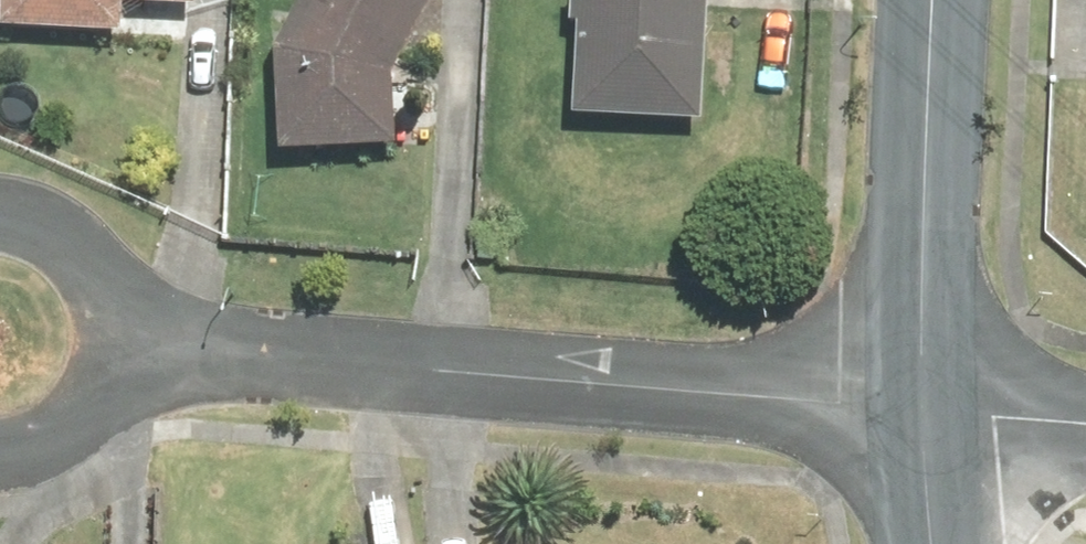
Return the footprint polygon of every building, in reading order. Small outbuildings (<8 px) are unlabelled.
[(3,32),(124,38),(126,7),(199,10),(199,0),(4,0),(3,32)] [(276,46),(280,154),(396,149),(397,77),(435,0),(302,0),(276,46)] [(574,119),(705,126),(712,0),(580,0),(574,119)]
